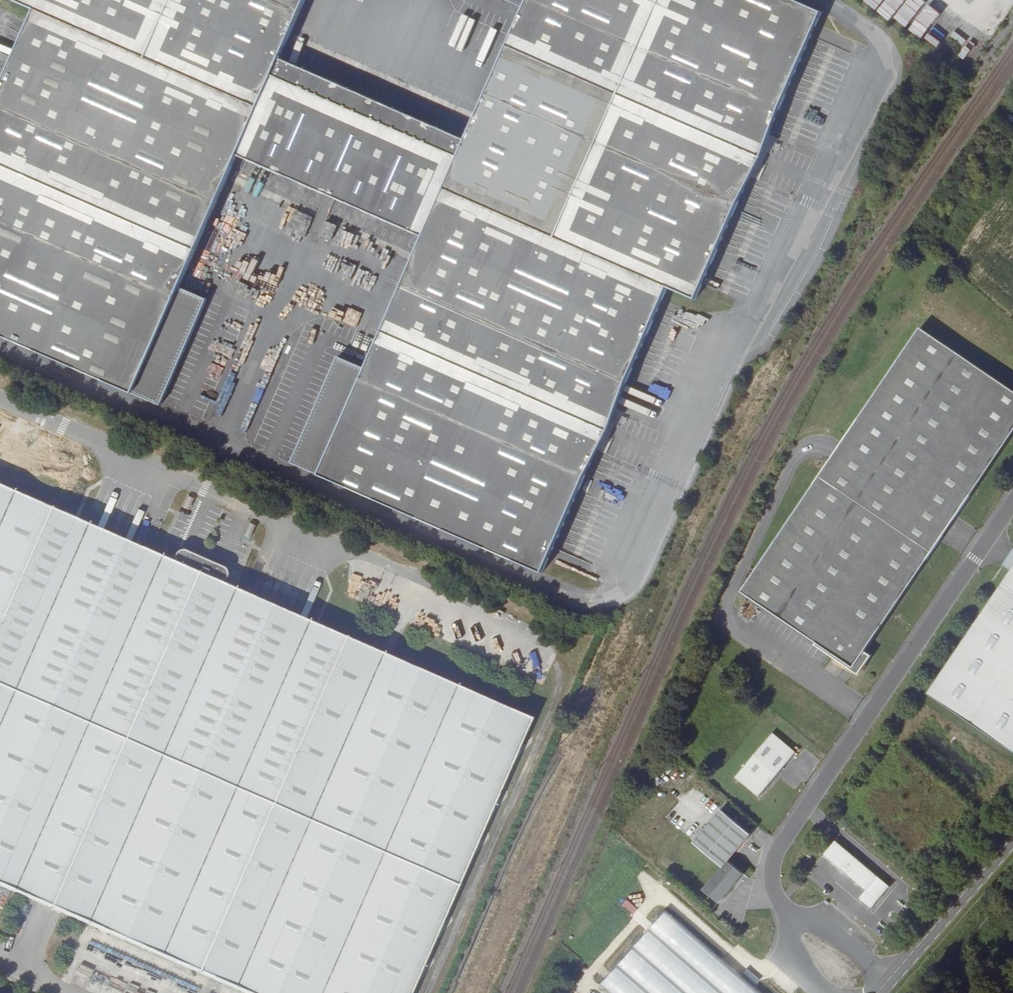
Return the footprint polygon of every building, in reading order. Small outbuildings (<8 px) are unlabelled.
[(34,10),(0,89),(0,336),(162,405),(208,298),(182,287),(239,157),(425,237),(368,367),(340,355),(293,462),(546,571),(669,284),(700,297),(825,10),(803,0),(510,0),(526,7),(467,139),(283,60),(308,0),(9,0),(34,10)] [(360,327),(370,306),(351,297),(342,318),(360,327)] [(742,592),(817,642),(815,645),(859,675),(872,656),(865,651),(1012,433),(1012,391),(920,328),(742,592)] [(0,483),(0,883),(249,992),(412,992),(534,718),(219,580),(220,577),(226,577),(229,575),(231,571),(230,566),(226,563),(188,546),(183,545),(180,546),(178,548),(177,552),(178,556),(179,557),(183,560),(182,563),(89,522),(0,483)] [(622,503),(626,493),(612,488),(608,499),(622,503)] [(928,694),(1012,752),(1012,569),(928,694)] [(773,733),(735,777),(760,797),(797,753),(773,733)] [(721,809),(693,842),(710,856),(722,867),(703,889),(719,902),(743,874),(727,861),(750,834),(721,809)] [(843,870),(852,859),(834,843),(824,854),(843,870)] [(852,859),(843,870),(848,875),(858,864),(852,859)] [(858,864),(848,875),(867,891),(877,880),(858,864)] [(795,882),(802,887),(805,884),(800,880),(801,880),(798,878),(795,882)]
